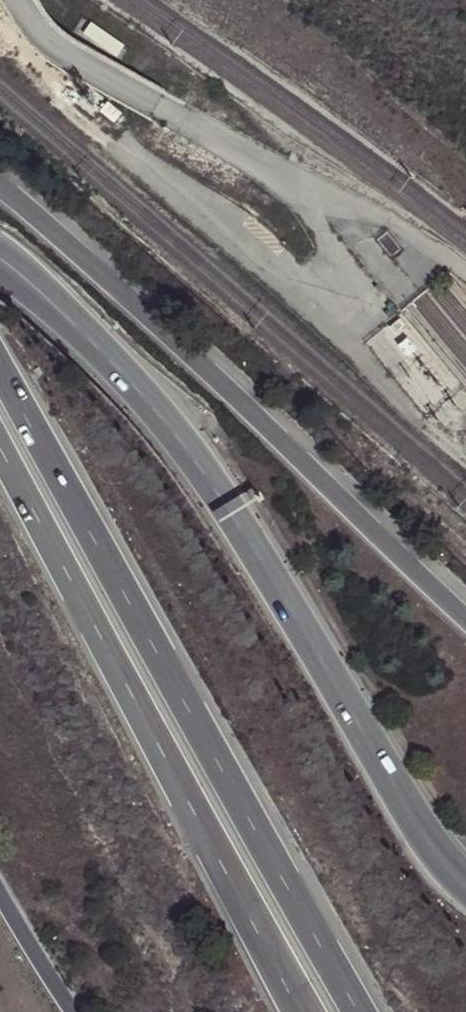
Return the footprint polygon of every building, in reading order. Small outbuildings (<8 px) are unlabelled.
[(124,45),(89,23),(80,35),(115,59),(124,45)]
